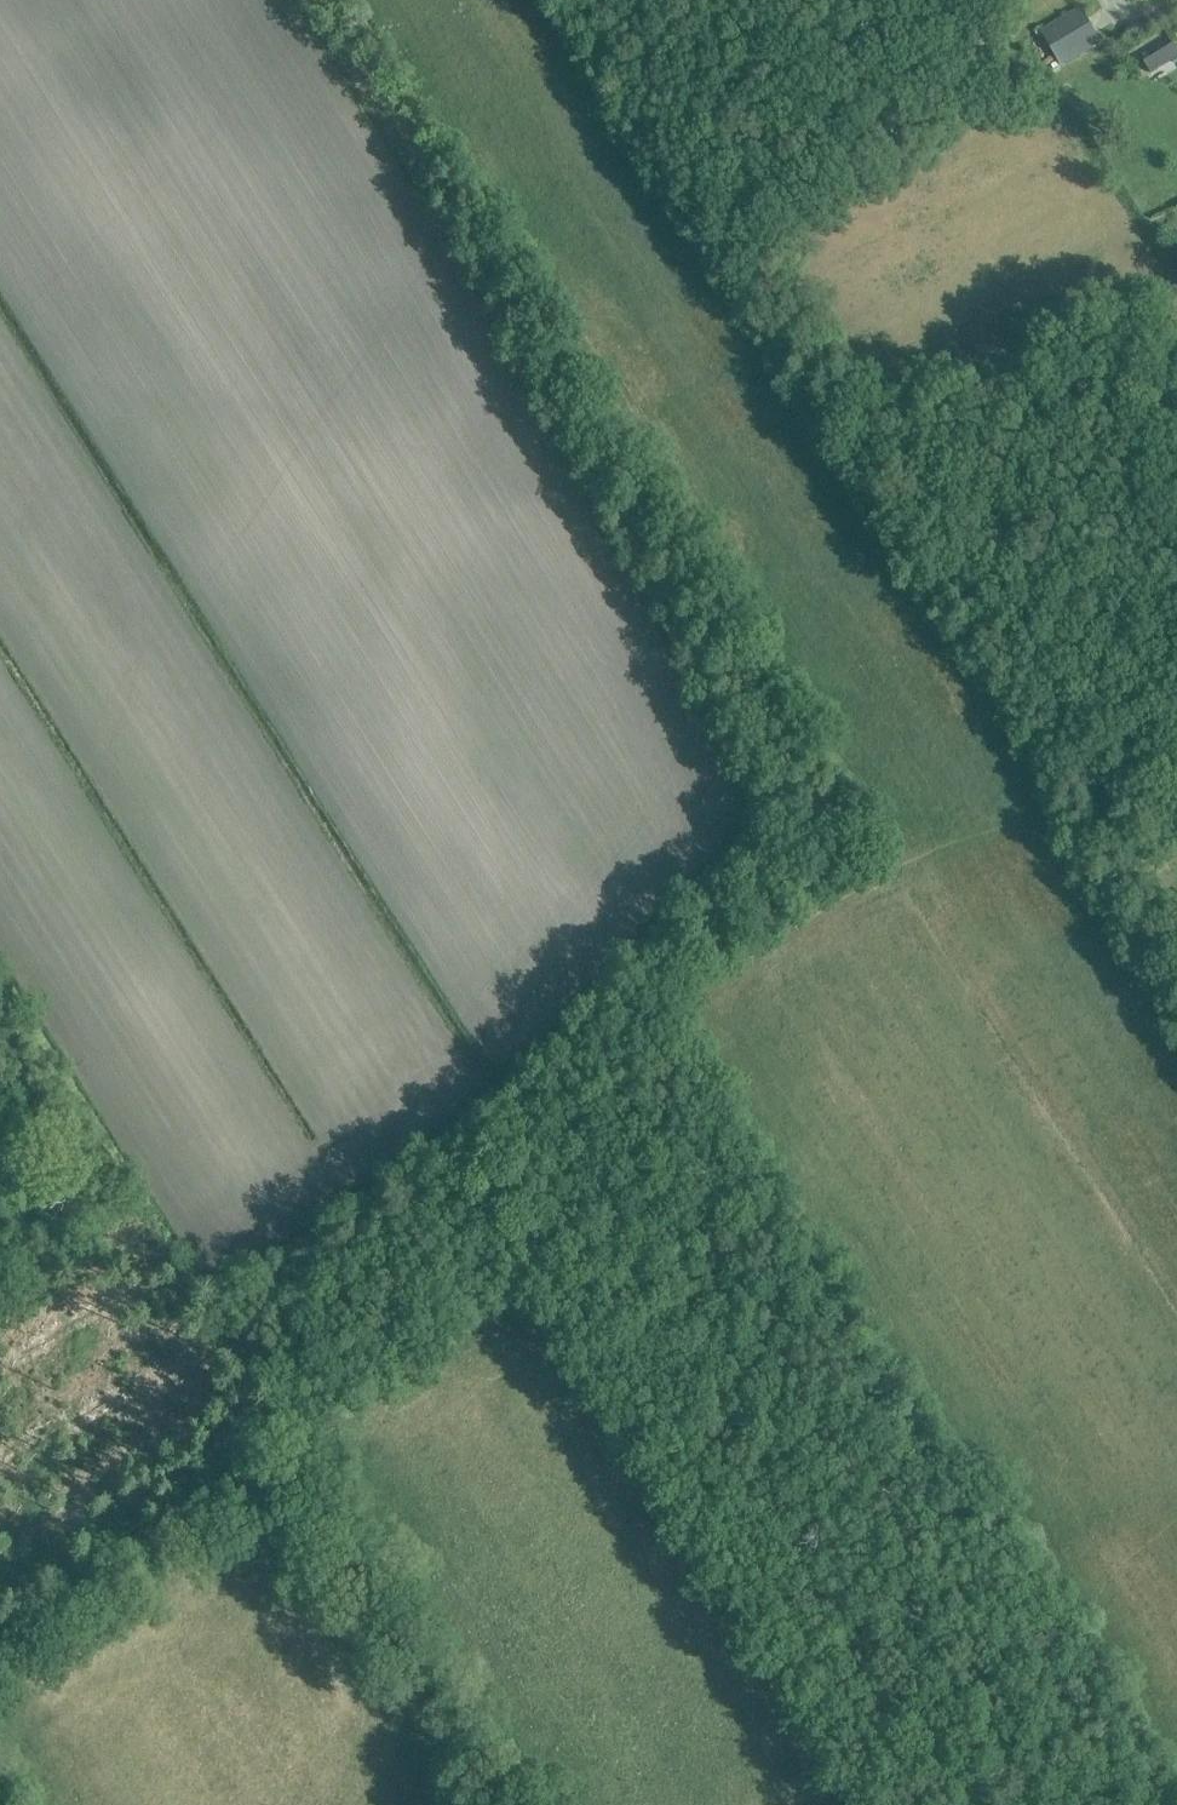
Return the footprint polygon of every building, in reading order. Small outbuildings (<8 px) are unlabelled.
[(1038,44),(1049,65),(1058,60),(1061,66),(1100,44),(1080,9),(1041,31),(1046,40),(1038,44)] [(1145,61),(1152,72),(1176,56),(1176,49),(1174,43),(1145,61)]
